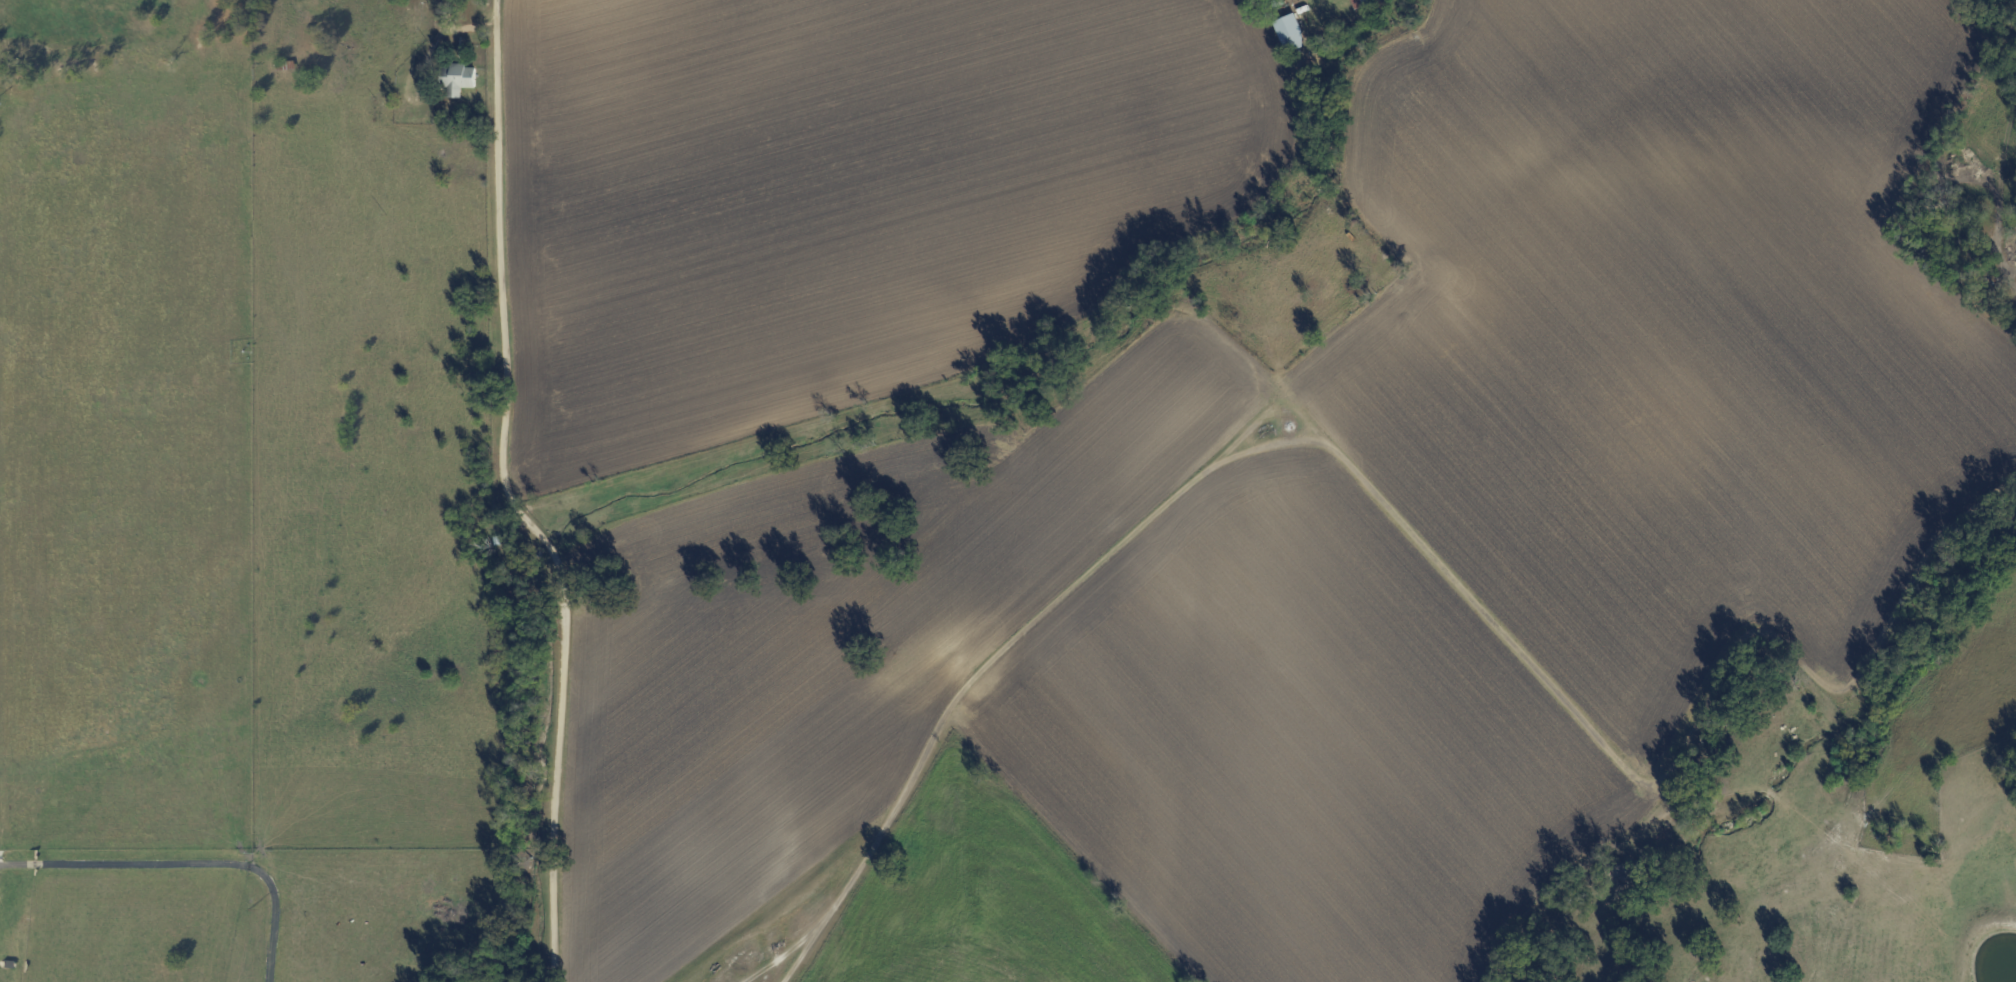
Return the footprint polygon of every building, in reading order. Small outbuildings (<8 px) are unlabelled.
[(1353,10),(1370,3),(1368,0),(1349,0),(1353,10)] [(1286,55),(1273,22),(1295,14),(1308,46),(1286,55)] [(475,88),(476,66),(443,65),(442,97),(461,98),(461,87),(475,88)]
